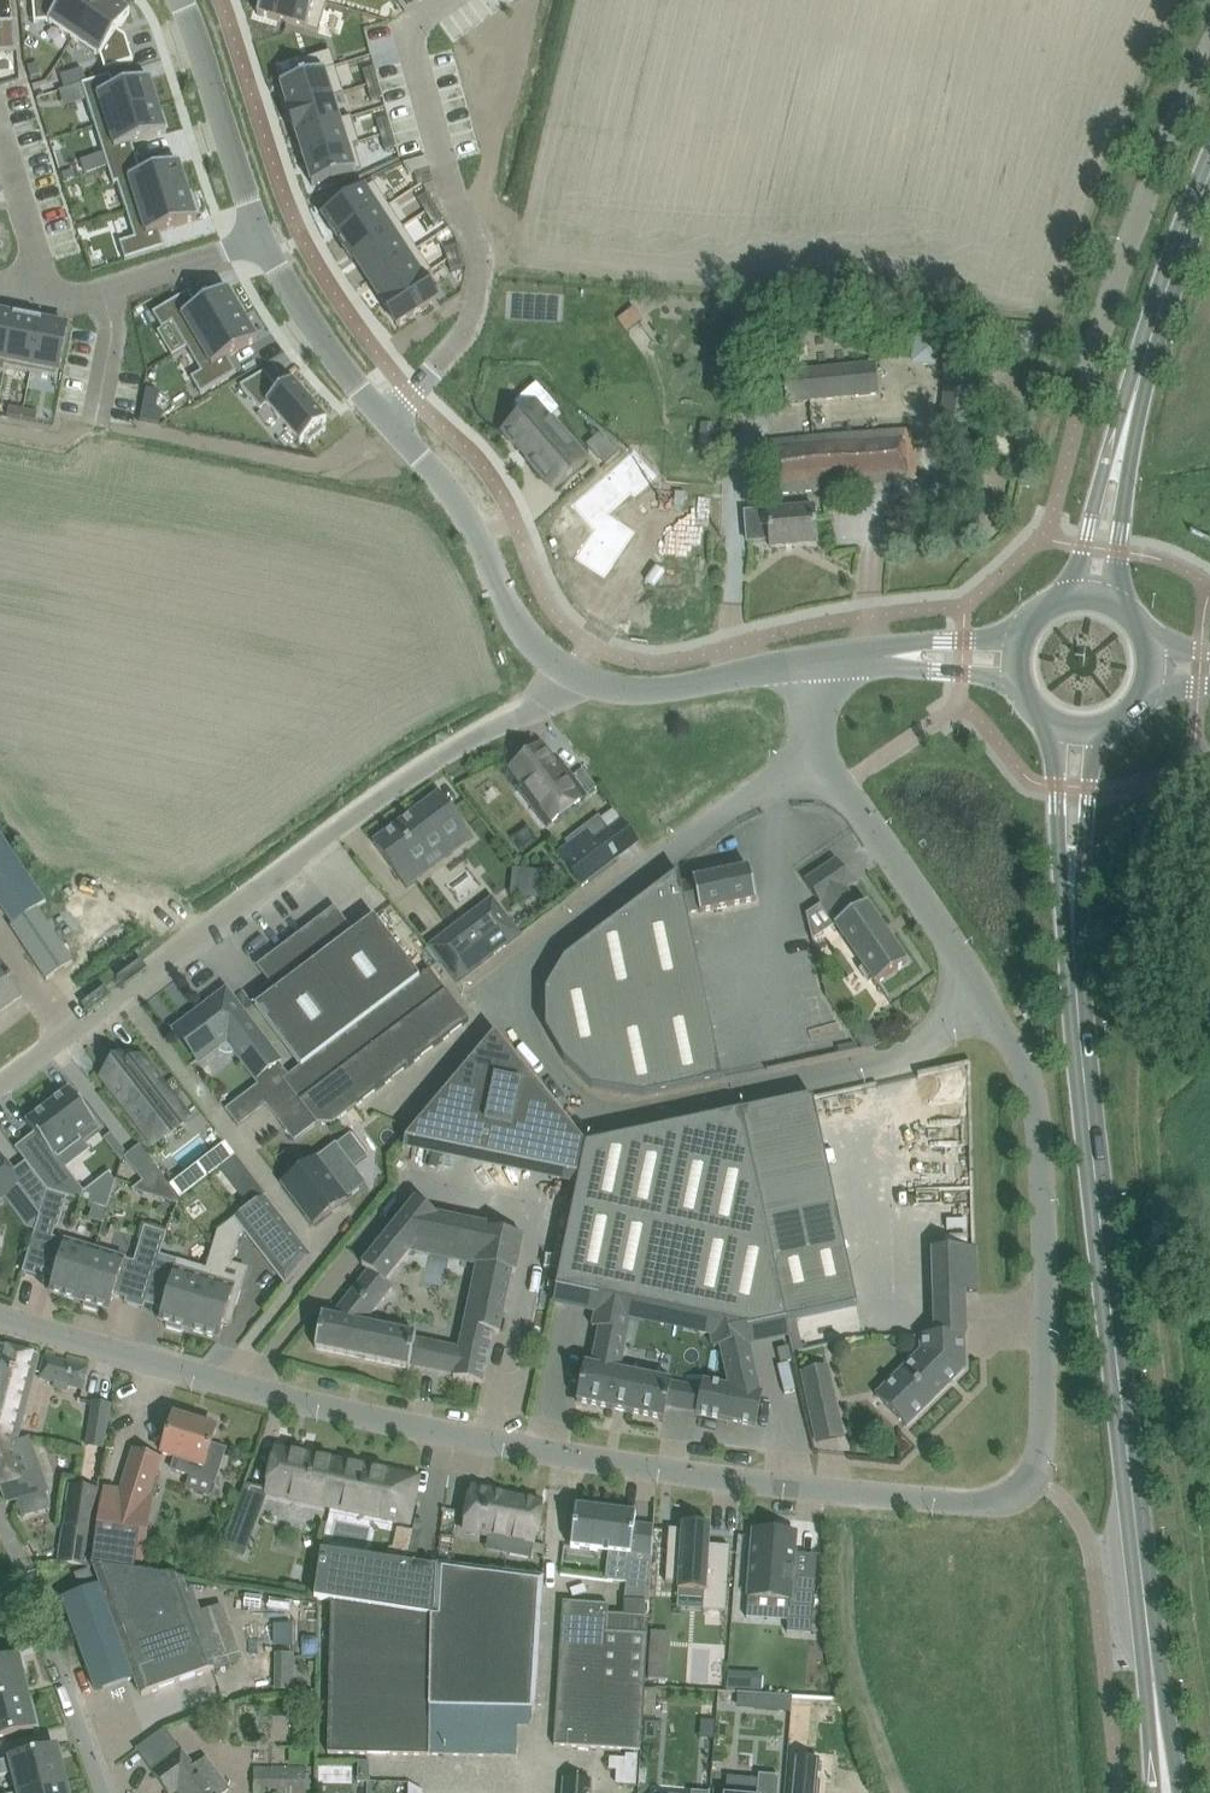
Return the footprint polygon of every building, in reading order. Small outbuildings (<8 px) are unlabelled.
[(34,23),(48,22),(74,40),(101,0),(32,0),(34,23)] [(74,40),(100,58),(105,71),(134,62),(126,37),(118,32),(130,13),(110,0),(101,0),(74,40)] [(258,15),(319,33),(327,3),(322,1),(322,2),(313,0),(262,0),(258,15)] [(17,51),(15,21),(0,22),(0,52),(17,51)] [(330,52),(301,61),(306,77),(335,67),(330,52)] [(37,64),(28,67),(32,79),(41,76),(37,64)] [(300,79),(280,85),(288,109),(288,111),(332,97),(333,98),(344,95),(335,67),(306,77),(305,77),(305,76),(299,78),(300,79)] [(375,68),(363,71),(367,86),(379,83),(375,68)] [(111,76),(82,85),(95,126),(158,106),(150,79),(115,90),(111,76)] [(379,83),(367,86),(372,101),(383,98),(379,83)] [(288,109),(287,110),(295,137),(297,137),(296,136),(340,122),(340,121),(333,98),(332,97),(288,111),(288,109)] [(158,106),(95,126),(108,169),(137,160),(132,145),(167,134),(158,106)] [(340,122),(296,136),(297,137),(304,160),(354,145),(354,146),(360,144),(351,117),(340,121),(340,122)] [(389,118),(377,121),(381,136),(393,133),(389,118)] [(393,133),(381,136),(385,151),(397,148),(393,133)] [(354,145),(304,160),(312,186),(332,180),(332,181),(337,179),(362,171),(354,146),(354,145)] [(137,160),(108,169),(114,186),(118,184),(126,211),(188,192),(179,163),(142,175),(137,160)] [(430,169),(415,174),(418,185),(433,181),(430,169)] [(374,183),(323,216),(338,239),(389,206),(374,183)] [(135,238),(120,243),(125,261),(165,248),(160,232),(197,221),(195,215),(198,214),(192,193),(189,194),(188,192),(126,211),(135,238)] [(428,193),(418,200),(426,213),(436,207),(428,193)] [(389,206),(338,239),(353,262),(355,260),(355,259),(403,228),(389,206)] [(436,207),(426,213),(434,226),(444,220),(436,207)] [(403,228),(355,259),(355,260),(369,281),(417,250),(403,228)] [(459,245),(444,249),(448,261),(463,256),(459,245)] [(417,250),(369,281),(382,302),(383,303),(423,277),(424,278),(432,273),(417,250)] [(463,256),(448,261),(451,272),(466,268),(463,256)] [(382,302),(381,303),(397,327),(438,300),(424,278),(423,277),(383,303),(382,302)] [(189,292),(153,313),(162,329),(172,324),(187,348),(243,315),(242,313),(244,312),(233,293),(230,294),(227,289),(197,307),(189,292)] [(633,308),(617,319),(627,332),(642,321),(633,308)] [(4,374),(5,368),(16,316),(14,316),(14,317),(0,314),(0,373),(4,374)] [(243,315),(187,348),(201,372),(191,378),(201,394),(237,373),(228,359),(258,341),(243,315)] [(16,316),(5,368),(6,369),(31,373),(41,321),(16,316)] [(41,321),(31,373),(57,379),(68,328),(42,323),(42,321),(41,321)] [(783,374),(786,404),(877,394),(874,365),(783,374)] [(264,373),(240,387),(261,411),(267,405),(301,444),(305,440),(309,445),(326,430),(322,426),(327,422),(292,381),(280,391),(264,373)] [(947,376),(946,387),(942,421),(947,422),(946,436),(960,438),(962,423),(967,424),(972,379),(947,376)] [(535,404),(504,432),(554,490),(586,462),(535,404)] [(162,412),(156,408),(143,405),(140,421),(159,424),(162,412)] [(9,407),(8,417),(22,419),(24,410),(9,407)] [(24,410),(22,419),(36,422),(38,412),(24,410)] [(911,430),(815,440),(821,490),(917,479),(911,430)] [(619,452),(601,432),(586,445),(604,465),(619,452)] [(776,495),(821,490),(815,440),(771,445),(776,495)] [(635,450),(572,505),(573,506),(574,505),(595,529),(576,558),(604,577),(635,532),(608,513),(631,493),(634,496),(657,476),(635,450)] [(817,544),(814,507),(746,513),(748,542),(770,540),(771,548),(817,544)] [(541,746),(511,769),(523,785),(518,788),(535,810),(544,803),(556,818),(552,821),(553,822),(586,796),(570,774),(565,778),(541,746)] [(440,793),(373,843),(399,878),(440,848),(448,858),(474,838),(440,793)] [(569,846),(557,855),(580,886),(615,860),(588,824),(565,841),(569,846)] [(66,968),(72,963),(36,910),(46,904),(0,836),(0,905),(14,925),(10,928),(46,981),(66,968)] [(907,964),(867,904),(860,908),(847,889),(854,884),(837,860),(805,881),(821,905),(807,915),(813,940),(814,940),(835,926),(864,968),(861,970),(869,983),(872,981),(876,985),(907,964)] [(643,1096),(723,1080),(688,914),(700,911),(700,913),(756,901),(750,868),(693,880),(694,882),(681,884),(679,873),(564,959),(546,991),(546,1028),(564,1061),(592,1088),(643,1096)] [(429,946),(457,983),(520,935),(492,898),(429,946)] [(352,933),(335,910),(297,939),(361,1023),(406,990),(421,978),(420,977),(374,917),(352,933)] [(302,1068),(361,1023),(297,939),(260,967),(277,990),(255,1007),(301,1067),(302,1068)] [(22,997),(0,964),(0,1012),(22,997)] [(305,1108),(282,1126),(294,1142),(317,1124),(333,1125),(348,1114),(371,1096),(459,1029),(469,1021),(430,969),(420,977),(421,978),(406,990),(361,1023),(302,1068),(301,1067),(289,1075),(283,1080),(289,1088),(305,1108)] [(205,1008),(176,1030),(200,1061),(218,1048),(219,1050),(221,1052),(223,1053),(225,1055),(227,1056),(230,1056),(232,1056),(235,1056),(237,1056),(239,1055),(246,1064),(247,1065),(257,1078),(258,1079),(261,1084),(246,1096),(245,1095),(243,1096),(244,1097),(228,1109),(228,1108),(226,1110),(239,1127),(267,1106),(289,1088),(283,1080),(289,1075),(280,1062),(231,998),(227,993),(226,992),(225,993),(213,1002),(211,1003),(211,1004),(205,1008)] [(586,1144),(495,1033),(405,1140),(579,1175),(586,1144)] [(137,1063),(132,1055),(102,1078),(154,1145),(188,1118),(142,1059),(137,1063)] [(35,1134),(15,1149),(26,1163),(47,1191),(81,1201),(84,1192),(66,1169),(55,1155),(78,1137),(84,1144),(85,1142),(101,1130),(69,1089),(26,1123),(35,1134)] [(577,1401),(664,1420),(672,1382),(620,1371),(634,1306),(707,1322),(713,1348),(720,1346),(729,1386),(703,1381),(696,1414),(756,1426),(763,1393),(760,1392),(746,1330),(786,1321),(775,1268),(741,1112),(586,1145),(556,1290),(599,1299),(592,1327),(600,1328),(592,1365),(585,1364),(577,1401)] [(337,1145),(336,1143),(283,1184),(314,1225),(367,1184),(354,1167),(368,1157),(351,1134),(337,1145)] [(65,1156),(72,1169),(91,1160),(85,1147),(65,1156)] [(18,1187),(40,1216),(45,1198),(47,1191),(26,1163),(13,1173),(0,1156),(0,1200),(18,1187)] [(198,1165),(170,1187),(180,1199),(208,1178),(198,1165)] [(253,1179),(238,1191),(250,1207),(266,1195),(253,1179)] [(166,1182),(161,1201),(177,1206),(180,1199),(170,1187),(166,1182)] [(207,1269),(189,1330),(219,1339),(225,1322),(231,1324),(243,1285),(221,1279),(226,1265),(232,1267),(233,1264),(241,1237),(246,1233),(286,1286),(287,1286),(312,1254),(298,1237),(266,1195),(250,1207),(218,1232),(207,1269)] [(40,1216),(23,1273),(40,1278),(43,1270),(55,1274),(50,1293),(80,1302),(95,1250),(53,1237),(56,1228),(58,1229),(65,1204),(45,1198),(40,1216)] [(322,1315),(315,1348),(410,1368),(411,1364),(416,1339),(417,1335),(365,1323),(393,1288),(386,1283),(412,1250),(437,1219),(414,1200),(390,1231),(362,1265),(369,1271),(332,1317),(322,1315)] [(513,1271),(517,1272),(524,1237),(485,1228),(454,1377),(483,1383),(493,1332),(500,1333),(513,1271)] [(963,1293),(965,1293),(965,1292),(978,1292),(977,1248),(933,1249),(934,1294),(936,1294),(936,1292),(963,1292),(963,1293)] [(95,1250),(80,1302),(86,1304),(84,1308),(100,1312),(101,1308),(110,1311),(115,1295),(127,1299),(126,1304),(144,1309),(146,1304),(160,1255),(158,1255),(139,1249),(134,1262),(95,1250)] [(775,1268),(786,1321),(858,1306),(846,1253),(775,1268)] [(160,1255),(146,1304),(163,1310),(159,1321),(168,1324),(167,1328),(182,1332),(183,1328),(189,1330),(207,1269),(160,1255)] [(966,1336),(966,1332),(964,1333),(964,1334),(937,1335),(937,1333),(935,1333),(935,1335),(921,1335),(922,1351),(876,1396),(907,1427),(965,1369),(964,1336),(966,1336)] [(0,1350),(0,1431),(18,1436),(40,1355),(1,1345),(0,1350)] [(67,1386),(83,1390),(89,1368),(45,1357),(39,1378),(54,1382),(53,1387),(66,1390),(67,1386)] [(810,1411),(836,1405),(828,1366),(802,1372),(810,1411)] [(93,1402),(90,1425),(106,1427),(109,1404),(93,1402)] [(211,1445),(216,1429),(174,1416),(162,1454),(176,1458),(172,1470),(215,1484),(226,1450),(211,1445)] [(18,1441),(17,1440),(18,1436),(0,1431),(0,1487),(5,1503),(48,1491),(29,1438),(18,1441)] [(266,1492),(331,1506),(340,1464),(275,1450),(266,1492)] [(100,1572),(135,1575),(137,1558),(146,1560),(154,1497),(150,1496),(161,1460),(134,1451),(121,1492),(103,1489),(93,1567),(92,1570),(100,1572)] [(408,1522),(413,1502),(405,1500),(410,1478),(340,1464),(331,1506),(408,1522)] [(65,1527),(60,1562),(87,1566),(86,1567),(87,1567),(87,1566),(92,1531),(98,1489),(70,1485),(68,1503),(70,1503),(67,1527),(65,1526),(65,1527)] [(464,1530),(489,1535),(511,1539),(508,1553),(532,1558),(543,1503),(472,1489),(464,1530)] [(635,1524),(637,1513),(577,1506),(571,1547),(630,1554),(626,1583),(625,1601),(646,1602),(650,1602),(655,1526),(635,1524)] [(236,1510),(223,1545),(245,1553),(258,1518),(236,1510)] [(669,1529),(666,1583),(678,1583),(678,1590),(704,1592),(703,1610),(703,1611),(726,1612),(730,1547),(709,1545),(710,1525),(682,1523),(682,1530),(669,1529)] [(754,1530),(748,1597),(790,1600),(788,1621),(787,1632),(812,1634),(816,1578),(793,1576),(795,1554),(797,1533),(754,1530)] [(322,1551),(315,1599),(331,1601),(433,1616),(436,1616),(438,1572),(439,1567),(438,1567),(437,1568),(433,1567),(405,1563),(387,1560),(386,1560),(322,1551)] [(76,1575),(77,1579),(81,1588),(93,1584),(88,1571),(76,1575)] [(135,1575),(100,1572),(140,1677),(148,1698),(210,1675),(175,1581),(135,1575)] [(432,1617),(430,1754),(517,1756),(518,1710),(534,1710),(540,1631),(544,1581),(438,1572),(436,1616),(433,1616),(432,1617)] [(97,1692),(120,1684),(135,1678),(102,1587),(65,1600),(97,1692)] [(609,1605),(563,1602),(555,1744),(599,1747),(598,1757),(638,1759),(646,1602),(625,1601),(624,1616),(609,1615),(609,1605)] [(430,1756),(430,1754),(432,1617),(331,1604),(328,1754),(430,1756)] [(277,1653),(278,1682),(292,1681),(290,1653),(277,1653)] [(26,1693),(17,1658),(0,1662),(0,1700),(26,1693)] [(649,1664),(648,1680),(667,1681),(668,1665),(649,1664)] [(729,1671),(727,1691),(740,1692),(741,1672),(729,1671)] [(35,1729),(26,1693),(0,1700),(0,1738),(35,1729)] [(757,1694),(756,1708),(790,1711),(790,1713),(792,1713),(793,1697),(757,1694)] [(797,1700),(793,1745),(838,1748),(840,1718),(825,1717),(826,1702),(797,1700)] [(0,1762),(0,1777),(15,1773),(20,1792),(26,1792),(65,1783),(56,1747),(12,1758),(12,1759),(0,1762)] [(178,1790),(180,1792),(224,1792),(229,1789),(208,1760),(195,1770),(181,1752),(152,1773),(167,1792),(174,1792),(178,1790)] [(791,1792),(818,1792),(819,1782),(816,1782),(818,1758),(795,1756),(794,1765),(791,1792)] [(307,1774),(307,1769),(268,1768),(268,1792),(307,1792),(307,1774)] [(592,1780),(576,1779),(576,1774),(564,1773),(563,1792),(591,1792),(592,1780)] [(779,1776),(759,1774),(759,1779),(758,1792),(778,1792),(779,1776)] [(367,1781),(367,1792),(376,1792),(376,1781),(370,1781),(367,1781)] [(26,1792),(67,1792),(65,1783),(26,1792)]
